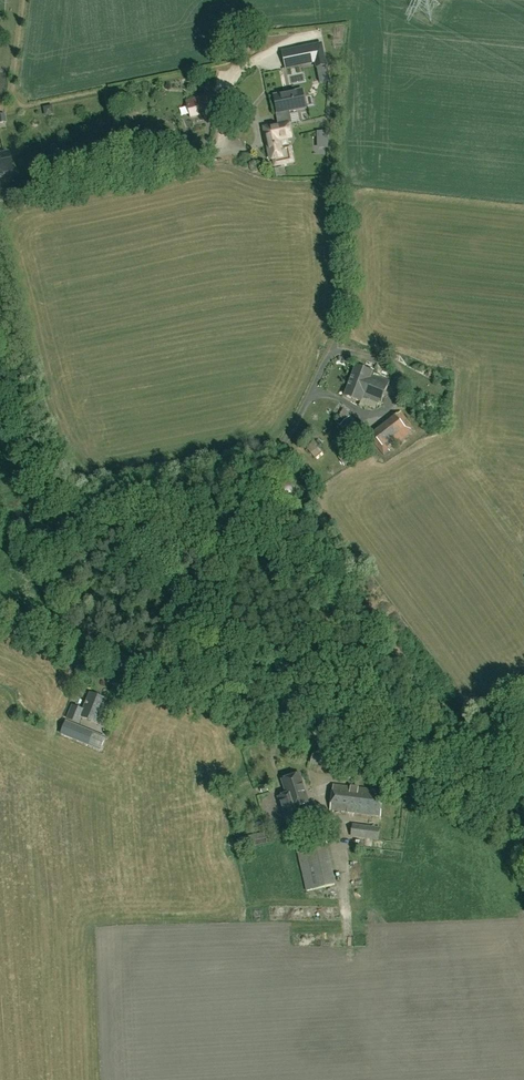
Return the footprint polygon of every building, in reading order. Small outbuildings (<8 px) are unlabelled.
[(227,46),(239,47),(240,35),(228,34),(227,46)] [(282,52),(286,68),(316,62),(317,68),(326,66),(321,44),(282,52)] [(278,114),(306,108),(302,90),(274,95),(278,114)] [(187,102),(191,117),(207,112),(206,111),(215,109),(211,97),(203,99),(203,98),(187,102)] [(281,149),(279,140),(291,137),(286,112),(277,115),(279,125),(265,128),(271,160),(274,159),(275,165),(292,162),(290,147),(281,149)] [(8,153),(0,154),(0,175),(2,175),(1,172),(11,170),(8,153)] [(274,169),(276,177),(285,175),(284,167),(274,169)] [(380,405),(390,381),(373,375),(374,373),(372,372),(356,366),(350,383),(365,389),(365,391),(371,393),(368,400),(380,405)] [(368,400),(371,393),(365,391),(365,389),(350,383),(345,396),(361,402),(362,398),(368,400)] [(395,447),(416,431),(401,412),(369,437),(384,456),(390,451),(389,449),(394,446),(395,447)] [(352,442),(364,432),(351,416),(340,426),(352,442)] [(101,711),(105,699),(90,693),(83,710),(72,706),(67,719),(79,724),(81,717),(97,723),(102,712),(101,711)] [(102,749),(106,739),(93,734),(93,733),(66,722),(61,734),(88,745),(88,744),(102,749)] [(286,818),(301,813),(299,806),(309,803),(299,775),(282,780),(287,794),(279,797),(286,818)] [(224,791),(237,787),(235,780),(222,784),(224,791)] [(380,817),(384,791),(333,785),(330,810),(380,817)] [(322,830),(320,818),(310,820),(313,832),(322,830)] [(313,832),(310,820),(302,822),(304,836),(313,834),(313,832)] [(378,840),(380,828),(355,825),(353,837),(378,840)] [(241,849),(267,843),(265,833),(239,838),(241,849)] [(308,891),(335,885),(325,840),(298,847),(308,891)] [(310,946),(323,946),(323,933),(310,933),(310,946)]
